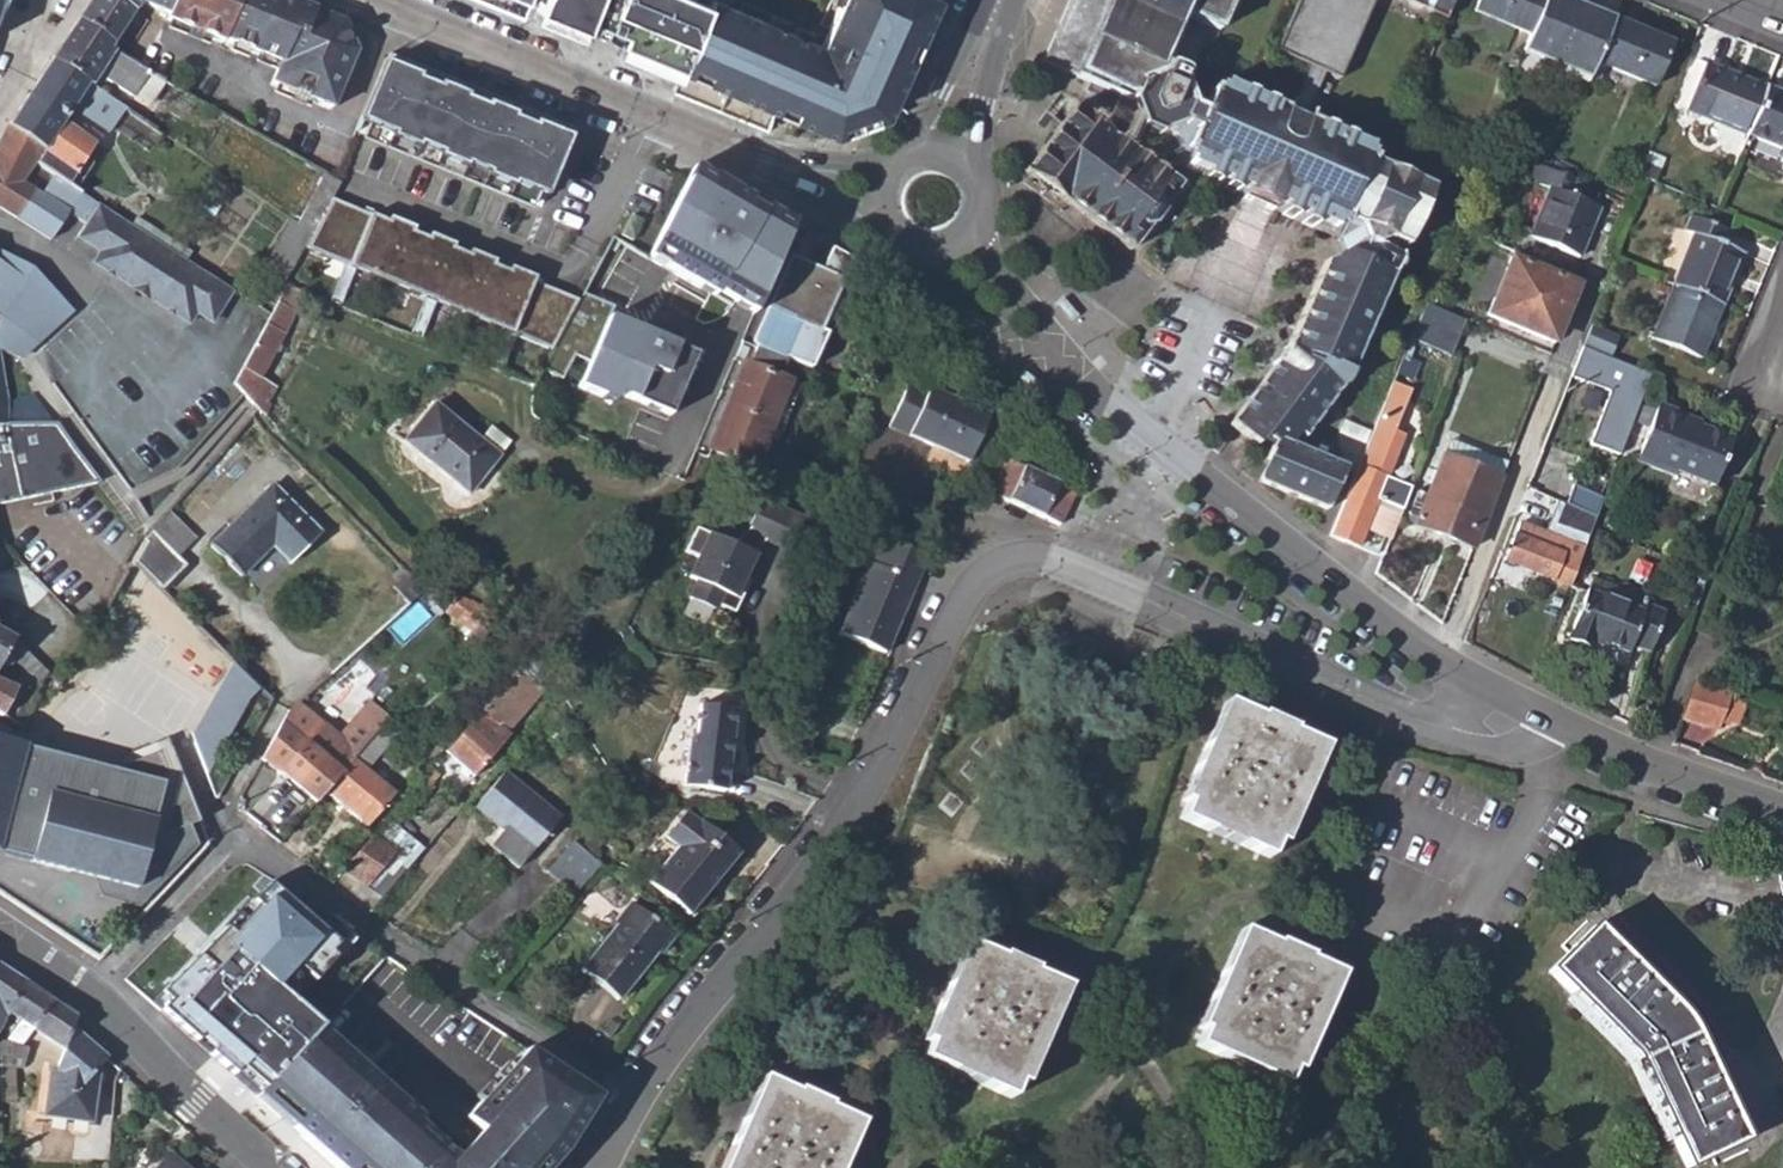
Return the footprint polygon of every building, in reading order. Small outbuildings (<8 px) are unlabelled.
[(131,9),(117,0),(90,0),(77,20),(111,43),(131,9)] [(340,25),(325,19),(321,28),(254,0),(117,0),(131,9),(136,0),(166,13),(164,18),(219,41),(223,39),(276,62),(266,84),(329,110),(353,51),(340,25)] [(321,28),(325,19),(281,0),(254,0),(321,28)] [(520,12),(524,0),(489,0),(520,12)] [(599,0),(544,0),(538,15),(584,34),(599,0)] [(704,0),(619,0),(615,10),(693,42),(709,2),(704,0)] [(935,0),(709,0),(709,2),(693,42),(672,95),(765,134),(772,115),(776,107),(831,129),(876,112),(908,40),(916,43),(935,0)] [(1091,83),(1088,92),(1096,95),(1091,105),(1083,102),(1079,110),(1075,108),(1026,172),(1131,251),(1148,226),(1152,229),(1167,208),(1164,205),(1178,184),(1133,149),(1144,127),(1160,134),(1173,163),(1341,237),(1346,257),(1328,265),(1291,348),(1233,427),(1260,446),(1264,440),(1272,445),(1258,481),(1328,511),(1346,466),(1290,444),(1296,434),(1303,437),(1341,386),(1331,378),(1336,369),(1350,374),(1394,272),(1367,261),(1377,241),(1387,236),(1405,243),(1430,186),(1372,161),(1374,157),(1370,155),(1372,151),(1368,150),(1370,145),(1308,118),(1310,113),(1305,110),(1291,104),(1286,101),(1284,107),(1222,79),(1220,84),(1216,82),(1215,86),(1211,84),(1200,108),(1189,103),(1182,81),(1186,72),(1170,64),(1168,63),(1170,59),(1160,54),(1178,13),(1218,31),(1232,0),(1069,0),(1042,61),(1091,83)] [(1273,50),(1309,66),(1302,81),(1299,87),(1312,93),(1322,72),(1339,79),(1375,0),(1296,0),(1273,50)] [(1455,0),(1400,0),(1399,1),(1447,20),(1455,0)] [(1531,35),(1545,0),(1480,0),(1475,12),(1531,35)] [(1567,0),(1545,0),(1531,35),(1529,40),(1569,57),(1565,65),(1563,70),(1589,81),(1597,62),(1614,19),(1567,0)] [(1672,44),(1614,19),(1597,62),(1655,85),(1672,44)] [(156,92),(162,81),(122,57),(108,49),(111,43),(77,20),(51,61),(87,86),(90,87),(97,75),(132,96),(141,83),(156,92)] [(831,129),(776,107),(772,115),(828,138),(885,115),(916,43),(908,40),(876,112),(831,129)] [(1569,57),(1529,40),(1526,49),(1565,65),(1569,57)] [(562,126),(387,54),(353,135),(361,138),(532,204),(540,207),(570,129),(562,126)] [(62,124),(87,86),(51,61),(7,128),(42,151),(34,164),(66,184),(72,174),(80,178),(91,163),(86,160),(94,146),(62,124)] [(1686,110),(1747,135),(1766,87),(1706,63),(1686,110)] [(1312,93),(1299,87),(1291,104),(1305,110),(1312,93)] [(1766,87),(1747,135),(1782,150),(1782,95),(1766,87)] [(148,154),(161,135),(123,109),(110,130),(148,154)] [(7,128),(0,141),(0,208),(49,239),(67,211),(86,222),(78,234),(100,249),(93,259),(189,320),(196,309),(211,318),(230,289),(66,184),(34,164),(42,151),(7,128)] [(532,204),(361,138),(359,144),(530,210),(532,204)] [(1645,164),(1660,169),(1664,157),(1650,152),(1645,164)] [(1559,164),(1557,171),(1562,173),(1574,178),(1576,172),(1559,164)] [(1660,169),(1645,164),(1641,175),(1655,181),(1660,169)] [(1569,194),(1576,179),(1574,178),(1562,173),(1557,171),(1553,169),(1543,165),(1536,182),(1549,188),(1531,235),(1579,256),(1600,207),(1569,194)] [(730,303),(749,315),(787,225),(690,169),(669,208),(645,257),(728,307),(730,303)] [(322,175),(295,224),(310,234),(338,184),(333,182),(322,175)] [(385,222),(330,200),(302,250),(547,351),(575,300),(531,282),(506,272),(490,265),(465,255),(450,249),(425,239),(409,232),(385,222)] [(1694,234),(1673,286),(1722,306),(1743,254),(1719,243),(1725,229),(1692,215),(1687,230),(1694,234)] [(411,229),(387,219),(385,222),(409,232),(411,229)] [(289,220),(261,270),(273,277),(283,283),(310,234),(295,224),(289,220)] [(451,245),(427,235),(425,239),(450,249),(451,245)] [(782,264),(749,345),(755,347),(781,358),(782,355),(844,380),(858,347),(820,331),(843,275),(845,267),(844,260),(836,253),(828,248),(819,270),(786,256),(782,264)] [(467,252),(465,255),(490,265),(492,262),(467,252)] [(4,266),(9,257),(0,253),(0,263),(4,266)] [(1456,302),(1555,343),(1578,284),(1510,256),(1505,268),(1475,255),(1456,302)] [(0,263),(0,352),(24,359),(72,308),(31,269),(9,257),(4,266),(0,263)] [(532,279),(507,268),(506,272),(531,282),(532,279)] [(278,297),(284,287),(281,285),(283,283),(273,277),(266,291),(278,297)] [(1701,359),(1722,306),(1673,286),(1652,338),(1701,359)] [(290,302),(320,313),(324,303),(284,287),(278,297),(290,302)] [(612,307),(580,293),(542,368),(560,377),(574,354),(588,361),(577,386),(599,396),(602,388),(667,417),(694,356),(607,318),(612,307)] [(288,308),(290,302),(278,297),(233,383),(251,405),(264,381),(259,378),(294,312),(288,308)] [(1448,353),(1463,320),(1425,304),(1410,337),(1448,353)] [(1623,333),(1595,321),(1585,346),(1614,358),(1623,333)] [(323,339),(337,346),(343,334),(330,327),(323,339)] [(350,349),(366,357),(371,346),(354,338),(350,349)] [(1614,358),(1585,346),(1573,376),(1611,391),(1591,444),(1620,455),(1651,373),(1614,358)] [(777,376),(784,359),(781,358),(755,347),(747,364),(742,363),(706,449),(755,468),(790,382),(777,376)] [(8,423),(8,402),(0,361),(0,424),(8,423)] [(887,426),(906,435),(927,389),(908,380),(887,426)] [(1411,388),(1393,381),(1356,472),(1332,535),(1377,553),(1395,507),(1400,510),(1412,480),(1417,465),(1396,457),(1406,434),(1394,429),(1411,388)] [(987,417),(927,389),(906,435),(967,462),(987,417)] [(8,402),(8,423),(38,423),(33,411),(44,405),(35,393),(8,402)] [(403,443),(427,463),(455,421),(433,405),(403,443)] [(1675,471),(1713,487),(1732,440),(1684,420),(1685,415),(1660,405),(1636,462),(1672,477),(1675,471)] [(497,456),(455,421),(427,463),(447,479),(453,472),(472,487),(497,456)] [(97,480),(56,422),(38,423),(8,423),(0,424),(0,503),(97,480)] [(1413,525),(1473,549),(1477,537),(1500,480),(1507,463),(1449,439),(1442,456),(1442,455),(1426,494),(1416,490),(1407,514),(1417,518),(1413,525)] [(1006,461),(990,493),(1059,525),(1074,492),(1006,461)] [(447,479),(467,494),(472,487),(453,472),(447,479)] [(1575,485),(1566,504),(1596,517),(1604,498),(1575,485)] [(271,486),(209,546),(239,577),(271,545),(289,563),(320,533),(271,486)] [(788,549),(800,517),(758,500),(748,525),(765,539),(788,549)] [(1566,504),(1559,500),(1546,533),(1521,522),(1506,560),(1570,586),(1596,517),(1566,504)] [(148,528),(174,556),(193,538),(165,509),(148,528)] [(184,566),(174,556),(148,528),(139,538),(140,541),(131,558),(161,589),(184,566)] [(754,556),(697,528),(686,552),(699,558),(689,578),(697,582),(689,599),(713,611),(715,606),(733,615),(749,583),(740,578),(745,568),(748,570),(754,556)] [(926,559),(887,539),(876,565),(869,563),(839,634),(885,654),(926,559)] [(1631,646),(1649,653),(1665,612),(1647,605),(1644,612),(1587,590),(1568,641),(1588,649),(1592,640),(1628,654),(1631,646)] [(7,607),(29,631),(42,618),(19,594),(7,607)] [(46,670),(52,663),(43,654),(60,637),(42,618),(29,631),(0,612),(0,611),(0,632),(11,639),(27,653),(46,670)] [(466,625),(482,638),(491,626),(474,613),(466,625)] [(4,655),(15,665),(27,653),(11,639),(0,632),(0,662),(4,655)] [(504,733),(552,675),(548,662),(536,645),(534,647),(518,665),(479,711),(504,733)] [(15,665),(38,686),(46,670),(27,653),(15,665)] [(233,661),(215,694),(241,710),(248,698),(259,687),(233,661)] [(1719,731),(1733,691),(1697,680),(1684,718),(1719,731)] [(0,684),(0,716),(9,700),(13,690),(0,684)] [(191,734),(206,773),(241,710),(215,694),(191,734)] [(9,700),(0,716),(0,718),(18,727),(27,709),(9,700)] [(1185,802),(1179,818),(1267,857),(1273,842),(1280,843),(1323,746),(1222,701),(1179,799),(1185,802)] [(736,710),(700,705),(696,735),(689,740),(683,787),(724,792),(736,710)] [(262,757),(313,803),(323,792),(367,741),(353,728),(338,746),(294,706),(285,713),(262,757)] [(473,775),(508,736),(504,733),(479,711),(444,751),(473,775)] [(395,732),(385,722),(367,741),(323,792),(364,828),(395,792),(365,767),(395,732)] [(31,857),(30,861),(92,877),(136,889),(149,841),(189,825),(199,821),(167,739),(155,744),(158,752),(114,769),(0,739),(0,849),(31,857)] [(503,772),(473,807),(502,830),(489,846),(517,869),(559,819),(503,772)] [(648,883),(688,915),(708,891),(704,888),(715,875),(718,878),(739,853),(699,821),(698,822),(685,811),(664,837),(677,848),(648,883)] [(136,889),(92,877),(101,898),(138,908),(197,845),(189,825),(149,841),(136,889)] [(393,853),(368,836),(341,867),(366,884),(393,853)] [(546,873),(572,896),(598,867),(572,844),(546,873)] [(224,883),(241,863),(223,862),(180,906),(198,921),(201,918),(243,955),(257,940),(269,926),(224,883)] [(715,875),(704,888),(708,891),(718,878),(715,875)] [(192,978),(208,995),(226,974),(243,955),(201,918),(198,921),(180,906),(167,920),(189,940),(209,958),(194,975),(192,978)] [(632,906),(580,971),(618,1002),(671,935),(632,906)] [(1590,927),(1547,972),(1633,1057),(1687,1167),(1743,1142),(1719,1090),(1728,1085),(1720,1069),(1710,1073),(1685,1019),(1638,973),(1644,966),(1632,954),(1624,960),(1590,927)] [(1202,1029),(1195,1046),(1283,1085),(1291,1069),(1297,1071),(1340,973),(1240,929),(1196,1026),(1202,1029)] [(179,962),(194,975),(209,958),(189,940),(177,954),(179,962)] [(271,951),(257,940),(243,955),(226,974),(239,985),(238,987),(258,1004),(254,1008),(285,1034),(325,990),(275,947),(271,951)] [(926,1043),(920,1058),(1009,1098),(1016,1083),(1022,1085),(1065,987),(964,943),(921,1041),(926,1043)] [(7,1015),(22,982),(0,967),(0,1011),(7,1015)] [(7,1015),(29,1029),(51,1002),(22,982),(7,1015)] [(235,990),(254,1008),(258,1004),(238,987),(235,990)] [(101,1069),(107,1062),(71,1030),(74,1017),(51,1002),(29,1029),(16,1047),(63,1059),(101,1069)] [(338,1167),(536,1167),(542,1162),(549,1167),(551,1167),(565,1152),(599,1099),(526,1050),(473,1109),(466,1117),(481,1130),(467,1145),(457,1157),(417,1121),(421,1116),(319,1026),(256,1096),(338,1167)] [(93,1129),(96,1086),(90,1081),(101,1069),(63,1059),(60,1073),(56,1071),(45,1116),(93,1129)] [(466,1117),(473,1109),(422,1064),(402,1087),(467,1145),(481,1130),(466,1117)] [(859,1122),(760,1078),(721,1167),(839,1167),(859,1122)] [(154,1167),(180,1167),(166,1155),(154,1167)]
